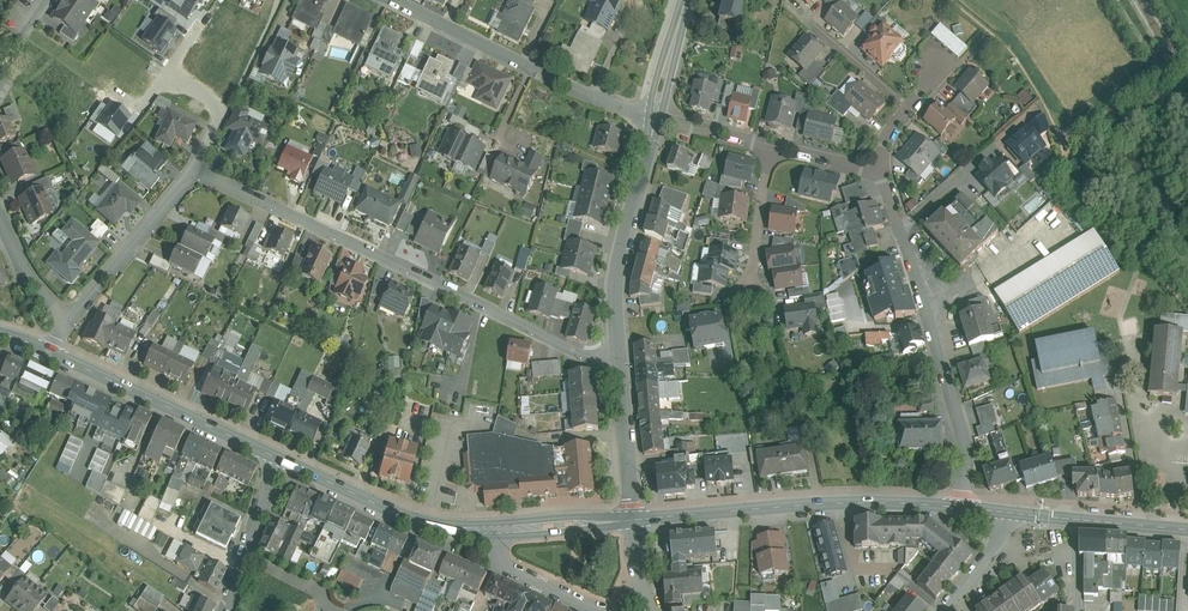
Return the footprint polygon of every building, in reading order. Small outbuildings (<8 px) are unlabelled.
[(80,0),(65,0),(61,6),(83,21),(92,8),(82,1),(80,0)] [(93,0),(83,0),(82,1),(92,8),(95,11),(100,5),(93,0)] [(293,20),(315,30),(316,31),(320,23),(323,17),(318,15),(325,0),(302,0),(293,20)] [(528,0),(511,0),(514,2),(515,1),(532,10),(535,3),(528,0)] [(598,2),(589,22),(593,24),(606,30),(608,31),(624,0),(593,0),(598,2)] [(720,21),(743,26),(743,27),(750,0),(725,0),(720,21)] [(825,3),(834,11),(840,3),(841,4),(844,1),(844,0),(827,0),(827,1),(825,3)] [(514,2),(505,20),(496,16),(490,26),(500,31),(499,33),(518,42),(534,11),(532,10),(515,1),(514,2)] [(841,4),(840,3),(834,11),(826,20),(844,36),(859,19),(841,4)] [(115,4),(105,18),(111,22),(121,9),(115,4)] [(83,21),(61,6),(52,18),(64,27),(74,34),(74,33),(83,21)] [(372,17),(347,6),(336,29),(350,35),(347,40),(358,46),(366,29),(372,17)] [(856,26),(864,29),(870,14),(863,11),(856,26)] [(877,16),(863,32),(869,37),(870,36),(869,36),(875,29),(878,31),(883,25),(884,26),(886,23),(877,16)] [(743,26),(720,21),(718,28),(741,34),(743,26)] [(327,26),(320,23),(316,31),(315,30),(312,38),(320,42),(327,26)] [(606,30),(593,24),(590,30),(603,37),(606,30)] [(956,35),(964,33),(961,24),(953,26),(956,35)] [(875,29),(869,36),(870,36),(872,38),(862,50),(868,55),(867,56),(876,63),(876,62),(883,68),(892,57),(896,61),(900,61),(906,53),(906,50),(902,46),(904,43),(884,26),(883,25),(878,31),(875,29)] [(968,48),(940,25),(931,35),(958,59),(968,48)] [(336,31),(327,26),(320,42),(329,46),(336,31)] [(590,30),(582,26),(579,33),(582,35),(582,34),(600,43),(603,37),(590,30)] [(74,34),(64,27),(59,34),(73,43),(78,36),(74,33),(74,34)] [(287,31),(281,28),(276,39),(282,41),(287,31)] [(401,37),(382,28),(368,58),(395,71),(400,59),(393,55),(401,37)] [(366,29),(358,46),(365,49),(372,32),(366,29)] [(600,43),(582,34),(582,35),(573,53),(564,49),(559,60),(568,64),(567,66),(587,75),(602,44),(600,43)] [(822,50),(807,37),(792,54),(798,59),(798,64),(804,70),(805,71),(813,61),(822,50)] [(417,42),(409,38),(401,53),(409,56),(417,42)] [(297,52),(276,42),(272,51),(271,50),(263,67),(264,68),(260,76),(281,86),(285,77),(289,79),(297,62),(293,60),(297,52)] [(417,42),(409,56),(417,60),(424,45),(417,42)] [(730,58),(740,59),(742,47),(732,46),(730,58)] [(438,57),(435,62),(429,60),(421,77),(427,79),(421,92),(442,102),(452,83),(445,80),(453,64),(438,57)] [(813,61),(805,71),(804,70),(799,76),(810,86),(824,70),(813,61)] [(468,68),(460,64),(453,78),(462,82),(468,69),(468,68)] [(416,70),(405,65),(398,81),(408,86),(416,70)] [(511,80),(478,65),(475,72),(469,84),(484,91),(485,96),(482,102),(497,109),(511,80)] [(261,71),(254,68),(249,79),(256,81),(261,71)] [(475,72),(468,69),(462,82),(459,88),(466,91),(469,84),(475,72)] [(987,85),(970,71),(955,88),(961,94),(972,104),(978,97),(977,96),(987,85)] [(0,84),(0,104),(13,85),(13,84),(4,78),(0,84)] [(852,79),(840,92),(838,91),(831,99),(849,112),(853,107),(869,121),(884,104),(860,83),(859,85),(852,79)] [(724,82),(714,80),(713,87),(715,87),(711,101),(718,103),(724,82)] [(713,87),(696,83),(693,97),(695,97),(692,109),(709,113),(711,101),(715,87),(713,87)] [(760,92),(753,91),(750,100),(751,100),(749,109),(756,111),(760,92)] [(802,109),(811,111),(815,97),(806,91),(804,98),(802,109)] [(972,104),(961,94),(952,104),(968,118),(977,108),(972,104)] [(750,100),(734,96),(729,118),(746,122),(749,109),(751,100),(750,100)] [(794,112),(800,114),(802,109),(804,98),(797,96),(795,104),(796,104),(794,112)] [(171,103),(159,98),(154,104),(167,110),(171,103)] [(795,104),(774,99),(767,124),(770,125),(770,126),(772,129),(776,130),(780,128),(780,127),(789,130),(794,112),(796,104),(795,104)] [(849,112),(831,99),(826,105),(844,118),(849,112)] [(946,111),(938,104),(924,121),(942,136),(947,131),(952,125),(956,121),(956,120),(946,111)] [(952,104),(946,111),(956,120),(956,121),(962,126),(968,118),(952,104)] [(13,106),(3,111),(7,118),(8,118),(10,124),(19,120),(13,106)] [(247,114),(237,109),(230,125),(236,128),(226,149),(243,157),(253,137),(263,142),(269,130),(245,118),(247,114)] [(810,113),(811,113),(811,111),(802,109),(800,114),(796,130),(805,132),(810,113)] [(195,125),(169,113),(156,141),(170,148),(175,137),(187,143),(195,125)] [(605,117),(591,113),(589,121),(603,125),(605,117)] [(811,113),(810,113),(805,132),(804,137),(831,143),(837,120),(811,113)] [(1044,115),(1028,129),(1038,140),(1050,130),(1044,115)] [(468,123),(453,116),(450,123),(465,130),(468,123)] [(0,121),(0,143),(15,137),(10,124),(8,118),(7,118),(0,121)] [(952,125),(947,131),(952,136),(957,130),(952,125)] [(622,133),(600,128),(597,139),(601,140),(598,149),(619,155),(622,144),(620,143),(622,133)] [(1028,128),(1008,145),(1025,165),(1045,148),(1038,140),(1028,129),(1028,128)] [(468,139),(451,131),(440,154),(445,157),(445,158),(456,164),(468,139)] [(316,140),(324,143),(326,135),(318,133),(316,140)] [(931,147),(918,136),(908,148),(928,165),(938,154),(931,147)] [(485,148),(468,139),(456,164),(468,169),(469,168),(474,170),(485,148)] [(936,141),(931,147),(938,154),(942,158),(948,151),(936,141)] [(0,151),(0,152),(4,160),(23,151),(19,143),(0,151)] [(158,152),(147,143),(141,150),(152,159),(153,157),(158,152)] [(419,143),(408,145),(411,156),(421,154),(419,143)] [(318,144),(312,155),(319,158),(325,147),(318,144)] [(312,159),(287,147),(278,166),(293,174),(290,180),(299,184),(302,178),(303,178),(312,159)] [(928,165),(908,148),(898,160),(911,171),(918,177),(919,176),(928,165)] [(694,157),(674,149),(668,168),(688,175),(694,157)] [(141,150),(133,159),(138,163),(128,174),(149,191),(159,179),(154,175),(163,165),(153,157),(152,159),(141,150)] [(4,160),(1,161),(12,185),(34,175),(23,151),(4,160)] [(168,160),(158,152),(153,157),(163,165),(163,166),(168,160)] [(491,179),(490,181),(504,188),(504,187),(516,192),(526,197),(544,159),(530,153),(524,166),(502,156),(498,165),(491,179)] [(487,154),(480,169),(487,172),(494,157),(487,154)] [(714,160),(703,155),(698,167),(709,172),(714,160)] [(754,164),(731,158),(726,176),(726,177),(743,181),(750,182),(754,164)] [(598,165),(585,160),(582,171),(587,173),(588,172),(596,174),(598,165)] [(997,160),(991,165),(988,162),(980,169),(983,172),(977,177),(991,193),(995,198),(1006,188),(1004,185),(1012,178),(1013,178),(1002,166),(997,160)] [(1019,170),(1009,160),(1002,166),(1013,178),(1012,178),(1016,182),(1024,176),(1019,170)] [(492,162),(485,176),(491,179),(498,165),(492,162)] [(103,165),(98,171),(101,174),(106,168),(103,165)] [(1025,165),(1019,170),(1024,176),(1031,184),(1037,178),(1025,165)] [(120,179),(106,168),(101,174),(115,185),(120,179)] [(340,178),(325,171),(316,188),(332,196),(330,199),(341,204),(352,180),(342,175),(340,178)] [(918,177),(911,171),(906,176),(918,186),(923,180),(919,176),(918,177)] [(596,174),(588,172),(587,173),(583,188),(609,195),(613,178),(596,174)] [(839,180),(806,172),(804,180),(803,180),(800,182),(799,187),(800,190),(801,190),(800,196),(830,203),(832,194),(835,195),(839,180)] [(407,206),(417,177),(408,173),(398,203),(407,206)] [(743,181),(726,177),(726,176),(723,175),(720,186),(721,187),(728,188),(741,189),(743,181)] [(48,178),(28,187),(31,194),(42,190),(44,193),(52,189),(48,178)] [(720,186),(707,182),(703,196),(716,200),(722,201),(723,197),(727,197),(728,188),(721,187),(720,186)] [(858,185),(842,190),(847,205),(867,199),(865,190),(860,192),(858,185)] [(138,204),(118,187),(98,211),(114,224),(126,211),(130,214),(138,204)] [(399,204),(366,188),(355,211),(388,227),(399,204)] [(609,195),(583,188),(579,204),(605,211),(609,195)] [(688,196),(668,189),(662,204),(671,208),(670,209),(682,213),(688,196)] [(31,194),(19,200),(31,226),(37,223),(37,222),(42,220),(41,218),(52,213),(44,193),(42,190),(31,194)] [(995,198),(991,193),(985,198),(995,209),(1001,204),(995,198)] [(963,195),(947,210),(946,210),(925,230),(961,269),(998,233),(963,195)] [(727,197),(723,197),(722,201),(720,218),(746,222),(749,200),(727,197)] [(806,207),(787,198),(785,210),(797,212),(805,213),(806,207)] [(662,204),(654,201),(649,219),(671,228),(676,230),(678,224),(682,213),(670,209),(671,208),(662,204)] [(522,213),(531,216),(536,206),(527,202),(522,213)] [(859,212),(850,215),(852,223),(849,224),(852,233),(849,234),(856,255),(878,248),(873,232),(884,228),(876,203),(858,209),(859,212)] [(605,211),(579,204),(576,218),(601,225),(605,211)] [(850,213),(847,205),(831,210),(834,221),(843,218),(842,215),(846,214),(850,213)] [(785,210),(773,208),(770,230),(794,234),(797,212),(785,210)] [(249,217),(230,209),(221,228),(240,237),(249,217)] [(403,213),(396,228),(406,233),(413,218),(403,213)] [(852,223),(850,215),(847,216),(846,214),(842,215),(843,218),(849,234),(852,233),(849,224),(852,223)] [(443,224),(427,217),(416,240),(426,245),(427,244),(441,251),(451,231),(445,228),(446,226),(445,225),(445,224),(444,223),(443,224)] [(583,223),(570,219),(568,226),(582,230),(583,223)] [(671,228),(649,219),(646,234),(671,244),(674,239),(667,237),(671,228)] [(98,220),(90,229),(101,238),(108,229),(98,220)] [(99,244),(72,222),(59,238),(70,247),(61,258),(56,253),(47,264),(71,284),(80,274),(76,270),(99,244)] [(256,223),(247,240),(254,244),(263,227),(256,223)] [(692,230),(678,224),(676,230),(683,233),(690,236),(692,230)] [(582,230),(568,226),(566,233),(580,237),(582,230)] [(215,240),(189,228),(179,247),(200,257),(205,260),(215,240)] [(275,230),(271,238),(268,236),(262,250),(283,259),(293,238),(275,230)] [(1048,270),(998,299),(1020,333),(1120,272),(1095,231),(1044,263),(1048,270)] [(580,237),(566,233),(564,241),(570,242),(578,244),(580,237)] [(683,233),(675,250),(685,254),(690,236),(683,233)] [(795,241),(774,238),(772,252),(793,248),(793,249),(794,249),(795,241)] [(729,241),(710,239),(709,250),(711,250),(728,252),(729,241)] [(496,244),(487,240),(481,254),(490,258),(496,244)] [(670,251),(643,240),(639,257),(656,265),(658,259),(666,263),(668,258),(670,251)] [(578,244),(570,242),(566,256),(592,262),(595,248),(578,244)] [(254,244),(246,258),(253,262),(261,247),(254,244)] [(179,247),(177,246),(169,263),(168,264),(172,266),(191,275),(200,257),(179,247)] [(331,256),(312,247),(306,261),(299,276),(318,285),(331,256)] [(480,257),(462,248),(451,272),(469,281),(480,257)] [(772,252),(767,253),(770,272),(774,271),(793,268),(792,268),(792,262),(795,257),(793,249),(793,248),(772,252)] [(685,254),(675,250),(670,251),(668,258),(682,265),(685,254)] [(728,252),(711,250),(709,266),(709,267),(728,270),(735,271),(737,253),(728,252)] [(169,263),(153,255),(149,265),(168,274),(172,266),(168,264),(169,263)] [(529,258),(520,255),(516,269),(526,271),(529,258)] [(306,261),(295,256),(288,273),(296,276),(297,275),(299,276),(306,261)] [(592,262),(566,256),(563,269),(563,270),(571,272),(588,276),(592,262)] [(656,265),(639,257),(632,283),(631,298),(639,297),(648,297),(650,293),(660,296),(665,278),(658,276),(659,275),(655,273),(657,267),(657,266),(656,265)] [(856,257),(838,264),(844,282),(861,270),(856,257)] [(682,265),(668,258),(666,263),(658,259),(656,265),(657,266),(657,267),(666,270),(678,276),(682,265)] [(347,266),(337,262),(331,282),(338,286),(347,266)] [(881,272),(866,276),(869,285),(870,284),(875,299),(869,301),(875,321),(890,316),(890,314),(894,313),(896,320),(915,314),(908,290),(903,291),(894,263),(880,267),(881,272)] [(1048,270),(1044,263),(994,292),(998,299),(1048,270)] [(362,271),(348,264),(347,266),(338,286),(336,288),(337,289),(335,294),(351,301),(353,296),(358,298),(358,297),(362,296),(363,293),(362,289),(366,280),(359,276),(362,271)] [(515,273),(497,265),(486,289),(504,297),(515,273)] [(728,270),(709,267),(709,266),(702,265),(699,283),(714,285),(725,287),(728,270)] [(793,268),(774,271),(776,290),(799,286),(798,280),(801,276),(800,266),(792,268),(793,268)] [(666,270),(657,267),(655,273),(659,275),(658,276),(665,278),(680,282),(681,277),(678,276),(666,270)] [(571,272),(563,270),(563,269),(557,268),(555,275),(569,279),(571,272)] [(390,286),(375,279),(371,296),(382,301),(390,286)] [(714,285),(699,283),(695,282),(693,293),(712,296),(714,285)] [(404,288),(402,287),(400,288),(391,284),(390,286),(382,301),(380,306),(403,317),(404,314),(408,313),(410,308),(409,304),(413,295),(405,290),(404,288)] [(556,292),(538,287),(530,312),(548,318),(554,300),(556,292)] [(227,293),(219,288),(215,294),(224,299),(227,293)] [(810,288),(788,291),(790,299),(804,297),(811,296),(810,288)] [(660,296),(650,293),(648,297),(639,297),(640,307),(662,304),(661,296),(660,296)] [(811,296),(804,297),(806,307),(814,305),(815,311),(827,309),(824,294),(811,296)] [(429,301),(421,299),(417,320),(426,324),(434,307),(435,308),(436,305),(429,302),(429,301)] [(995,307),(990,309),(987,299),(970,304),(974,314),(986,310),(994,338),(1004,335),(995,307)] [(564,303),(554,300),(549,316),(559,320),(560,317),(564,303)] [(841,300),(827,303),(831,323),(845,320),(841,300)] [(123,307),(112,302),(109,308),(120,313),(123,307)] [(677,313),(692,311),(692,302),(678,303),(677,313)] [(595,312),(564,303),(560,317),(572,320),(567,338),(585,343),(595,312)] [(806,307),(785,310),(788,329),(804,327),(805,335),(817,333),(816,325),(817,325),(815,311),(814,305),(806,307)] [(109,308),(105,306),(100,317),(116,324),(123,314),(120,313),(109,308)] [(435,308),(434,307),(426,324),(424,329),(427,330),(421,341),(443,352),(444,350),(459,357),(470,336),(467,334),(472,323),(459,317),(458,319),(435,308)] [(974,314),(962,318),(968,337),(961,339),(963,345),(970,343),(971,347),(985,343),(995,340),(994,338),(986,310),(974,314)] [(153,312),(146,324),(153,328),(161,316),(153,312)] [(685,331),(692,330),(690,321),(691,321),(690,312),(682,313),(685,331)] [(1162,315),(1160,331),(1156,331),(1156,332),(1157,332),(1153,378),(1152,377),(1150,396),(1176,398),(1183,333),(1187,334),(1187,318),(1162,315)] [(100,317),(98,316),(91,330),(88,329),(83,339),(105,349),(106,347),(116,325),(117,324),(116,324),(100,317)] [(691,321),(690,321),(692,330),(695,347),(704,346),(704,349),(717,346),(716,344),(725,342),(721,316),(710,318),(709,317),(702,318),(702,319),(691,321)] [(116,325),(106,347),(126,356),(136,335),(116,325)] [(920,328),(897,335),(899,340),(904,355),(911,352),(913,354),(916,353),(917,350),(916,347),(925,344),(920,328)] [(1044,375),(1046,388),(1117,374),(1110,342),(1097,345),(1094,333),(1036,345),(1040,361),(1043,375),(1044,375)] [(866,335),(865,335),(867,346),(882,346),(881,345),(888,345),(888,341),(897,341),(899,340),(897,335),(866,335)] [(178,342),(172,354),(177,356),(179,355),(183,345),(178,342)] [(532,346),(511,343),(508,362),(529,366),(532,346)] [(985,343),(972,347),(975,356),(986,351),(985,343)] [(208,344),(202,356),(210,360),(216,348),(208,344)] [(656,344),(634,345),(636,369),(658,368),(657,360),(656,344)] [(172,354),(153,345),(144,364),(185,384),(194,365),(177,356),(172,354)] [(236,381),(241,383),(244,377),(248,379),(251,373),(262,350),(252,345),(245,361),(236,381)] [(224,353),(216,348),(210,360),(218,364),(224,353)] [(986,351),(975,356),(977,365),(984,363),(994,360),(990,349),(986,351)] [(688,350),(673,352),(673,359),(674,366),(691,365),(688,350)] [(245,361),(225,352),(224,353),(218,364),(216,368),(214,367),(208,379),(208,378),(201,392),(226,403),(236,381),(245,361)] [(8,356),(0,376),(6,379),(3,385),(2,384),(0,387),(0,398),(7,402),(11,394),(25,363),(8,356)] [(390,376),(399,376),(398,356),(389,356),(390,376)] [(892,356),(878,357),(878,365),(893,364),(892,356)] [(673,359),(657,360),(658,368),(674,366),(673,359)] [(994,360),(984,363),(985,363),(984,364),(987,372),(996,369),(994,360)] [(553,361),(546,362),(547,376),(554,375),(553,361)] [(560,361),(553,361),(554,375),(562,375),(560,361)] [(1040,361),(1032,363),(1038,390),(1046,388),(1044,375),(1043,375),(1040,361)] [(546,362),(539,363),(540,377),(547,376),(546,362)] [(25,363),(11,394),(34,405),(41,391),(46,394),(54,377),(25,363)] [(539,363),(532,363),(533,377),(540,377),(539,363)] [(977,365),(961,370),(967,389),(990,382),(990,381),(987,372),(984,364),(985,363),(984,363),(977,365)] [(674,366),(658,368),(658,374),(665,373),(665,377),(675,376),(674,366)] [(658,368),(636,369),(637,385),(659,384),(658,374),(658,368)] [(293,392),(285,407),(297,412),(308,390),(313,378),(314,377),(302,371),(293,392)] [(593,372),(570,374),(570,383),(573,383),(574,393),(595,391),(593,372)] [(257,391),(259,393),(265,380),(251,373),(248,379),(244,377),(241,383),(257,391)] [(377,378),(371,375),(369,381),(375,384),(377,378)] [(75,386),(54,377),(46,394),(67,403),(75,386)] [(333,388),(313,378),(308,390),(314,393),(314,394),(327,400),(328,400),(333,389),(333,388)] [(265,380),(259,393),(267,396),(273,383),(265,380)] [(241,383),(236,381),(226,403),(247,413),(257,391),(241,383)] [(333,389),(328,400),(327,400),(324,405),(335,410),(344,385),(336,381),(333,388),(333,389)] [(280,386),(273,383),(267,396),(274,399),(280,386)] [(679,383),(659,384),(660,400),(680,399),(679,383)] [(659,384),(637,385),(639,416),(660,414),(660,400),(659,384)] [(293,392),(280,386),(274,399),(273,401),(275,402),(285,407),(293,392)] [(308,390),(297,412),(304,416),(314,394),(314,393),(308,390)] [(595,391),(574,393),(571,393),(572,402),(575,402),(576,411),(596,410),(595,391)] [(932,392),(917,394),(918,403),(933,401),(932,392)] [(74,419),(97,430),(106,410),(83,399),(74,419)] [(933,401),(918,403),(918,404),(919,403),(920,413),(934,411),(933,401)] [(285,407),(275,402),(265,422),(288,433),(297,412),(285,407)] [(1011,462),(1002,431),(995,433),(993,425),(1002,422),(996,402),(985,405),(990,421),(982,423),(986,436),(991,435),(995,450),(996,451),(1000,466),(1011,462)] [(1115,402),(1099,405),(1100,408),(1103,422),(1119,419),(1115,402)] [(64,409),(51,403),(47,412),(59,419),(64,409)] [(985,405),(974,408),(979,423),(979,424),(982,423),(990,421),(985,405)] [(1100,408),(1093,410),(1096,424),(1103,422),(1100,408)] [(123,415),(113,410),(112,413),(106,410),(97,430),(106,434),(124,442),(136,415),(126,410),(123,415)] [(596,410),(576,411),(573,411),(573,418),(565,419),(566,432),(598,430),(596,410)] [(136,415),(124,442),(137,448),(151,417),(138,411),(136,415)] [(304,416),(297,412),(288,433),(311,444),(321,424),(304,416)] [(660,414),(639,416),(641,431),(662,429),(660,414)] [(802,414),(794,416),(797,426),(802,425),(805,424),(802,414)] [(922,416),(901,416),(901,425),(922,424),(922,416)] [(517,426),(498,417),(493,435),(514,439),(517,426)] [(1119,419),(1103,422),(1106,439),(1122,436),(1119,419)] [(184,432),(161,421),(152,442),(166,449),(174,453),(184,434),(184,432)] [(1085,432),(1096,430),(1094,422),(1083,425),(1085,432)] [(1103,422),(1096,424),(1099,440),(1106,439),(1103,422)] [(386,426),(378,423),(374,436),(382,438),(386,426)] [(982,423),(979,424),(979,423),(970,426),(974,440),(986,436),(982,423)] [(802,425),(797,426),(803,445),(811,443),(805,424),(802,425)] [(901,425),(899,425),(900,452),(900,453),(926,452),(926,456),(936,455),(935,452),(943,452),(942,424),(922,424),(901,425)] [(662,429),(641,431),(644,455),(665,452),(662,429)] [(106,434),(97,430),(93,439),(102,444),(106,434)] [(356,440),(351,438),(341,457),(360,467),(370,447),(367,446),(371,439),(360,433),(356,440)] [(184,434),(175,452),(177,453),(182,455),(190,437),(184,434)] [(206,443),(190,435),(190,437),(182,455),(180,458),(196,465),(206,443)] [(514,439),(493,435),(468,437),(469,455),(465,455),(467,486),(476,493),(484,492),(486,507),(511,505),(510,499),(558,495),(558,494),(554,448),(542,449),(542,445),(514,439)] [(986,436),(974,440),(979,455),(995,450),(991,435),(986,436)] [(68,474),(82,441),(69,436),(55,469),(68,474)] [(1122,436),(1106,439),(1109,452),(1110,456),(1126,453),(1122,436)] [(3,437),(0,441),(0,457),(11,443),(3,437)] [(1106,439),(1099,440),(1102,454),(1109,452),(1106,439)] [(899,440),(890,440),(891,452),(900,452),(899,440)] [(166,449),(152,442),(149,448),(146,455),(153,459),(152,460),(159,463),(166,449)] [(417,450),(388,442),(379,477),(407,485),(417,450)] [(221,450),(206,443),(196,465),(211,472),(221,450)] [(696,443),(678,445),(679,459),(697,457),(696,443)] [(591,445),(565,447),(565,448),(554,448),(558,494),(569,493),(569,494),(580,493),(580,499),(585,498),(584,493),(595,492),(591,445)] [(101,472),(108,453),(95,449),(88,468),(101,472)] [(758,449),(750,450),(752,463),(759,462),(758,455),(759,455),(758,449)] [(759,455),(758,455),(759,462),(761,479),(808,473),(805,449),(759,455)] [(239,459),(225,452),(216,472),(230,479),(239,459)] [(174,459),(172,458),(167,468),(175,471),(180,458),(182,455),(177,453),(174,459)] [(679,459),(676,459),(676,468),(658,469),(660,491),(665,495),(684,494),(683,485),(687,485),(686,477),(685,469),(690,468),(705,467),(704,456),(697,457),(679,459)] [(1051,457),(1021,467),(1025,480),(1027,488),(1058,479),(1053,465),(1051,457)] [(196,465),(180,458),(175,471),(172,478),(183,483),(187,485),(191,475),(196,465)] [(257,468),(239,459),(230,479),(248,488),(257,468)] [(731,461),(706,463),(708,484),(717,484),(717,487),(725,486),(724,483),(733,482),(731,461)] [(1076,461),(1054,464),(1053,465),(1057,477),(1058,477),(1073,475),(1073,474),(1079,474),(1076,461)] [(1000,466),(984,471),(990,492),(1017,483),(1013,470),(1011,462),(1000,466)] [(1021,467),(1013,470),(1017,483),(1025,480),(1021,467)] [(107,478),(92,471),(85,487),(99,495),(106,481),(107,478)] [(1131,472),(1114,474),(1115,479),(1118,498),(1134,497),(1131,472)] [(200,479),(191,475),(187,485),(202,492),(206,483),(209,476),(204,473),(200,479)] [(1079,474),(1073,474),(1073,475),(1073,488),(1078,488),(1078,497),(1089,497),(1100,497),(1098,473),(1090,473),(1083,473),(1079,474)] [(1105,474),(1098,473),(1100,497),(1101,497),(1118,498),(1115,479),(1105,478),(1105,474)] [(183,483),(172,478),(162,502),(172,507),(183,483)] [(214,487),(214,488),(214,489),(222,493),(228,482),(219,478),(214,487)] [(125,493),(106,481),(99,495),(118,507),(125,493)] [(214,487),(206,483),(202,492),(210,497),(214,489),(214,488),(214,487)] [(309,492),(297,487),(286,510),(288,511),(285,517),(288,519),(286,522),(288,523),(290,520),(292,521),(295,515),(296,516),(309,492)] [(320,497),(309,492),(296,516),(308,520),(310,516),(320,497)] [(151,526),(162,502),(149,495),(137,518),(151,526)] [(337,505),(320,497),(310,516),(327,525),(337,505)] [(172,507),(162,502),(151,526),(158,530),(162,533),(172,507)] [(210,505),(197,532),(197,537),(225,551),(231,539),(232,539),(232,540),(236,532),(235,531),(241,520),(210,505)] [(355,512),(337,505),(327,525),(337,529),(332,539),(340,542),(346,531),(355,512)] [(130,530),(137,518),(122,509),(115,521),(130,530)] [(374,521),(355,512),(346,531),(350,533),(346,542),(352,545),(357,547),(361,538),(365,540),(374,521)] [(151,526),(137,518),(130,530),(151,542),(158,530),(151,526)] [(287,527),(271,519),(265,534),(283,543),(285,539),(283,535),(287,527)] [(305,526),(294,521),(291,526),(303,532),(305,526)] [(953,540),(929,521),(855,521),(855,548),(906,548),(906,551),(917,551),(919,552),(920,552),(919,545),(923,545),(934,555),(939,558),(953,540)] [(317,529),(307,524),(305,526),(303,532),(313,537),(317,529)] [(833,524),(815,529),(828,577),(846,572),(833,524)] [(337,529),(327,525),(318,539),(326,543),(316,560),(324,564),(329,566),(340,542),(332,539),(337,529)] [(303,532),(291,526),(285,539),(283,543),(294,549),(303,532)] [(395,533),(380,526),(371,544),(386,551),(395,533)] [(773,531),(766,532),(767,537),(759,538),(760,542),(762,557),(785,554),(782,534),(774,535),(773,531)] [(159,533),(154,545),(163,549),(168,537),(159,533)] [(395,533),(386,551),(399,557),(407,539),(395,533)] [(1107,535),(1080,533),(1080,556),(1098,557),(1106,557),(1107,535)] [(283,543),(265,534),(257,549),(277,559),(286,563),(294,549),(283,543)] [(703,534),(660,537),(661,545),(664,547),(666,545),(670,545),(671,558),(673,568),(687,567),(694,566),(725,564),(723,543),(705,544),(703,534)] [(1127,536),(1107,535),(1106,557),(1126,558),(1127,541),(1127,536)] [(740,536),(732,536),(730,554),(739,555),(740,536)] [(357,547),(352,545),(348,554),(363,561),(368,549),(362,546),(365,540),(361,538),(357,547)] [(166,558),(176,561),(182,543),(172,539),(166,558)] [(326,543),(318,539),(309,556),(316,560),(326,543)] [(953,540),(939,558),(934,555),(929,561),(934,564),(952,579),(953,579),(972,555),(953,540)] [(1163,546),(1145,545),(1146,543),(1137,542),(1127,541),(1126,558),(1126,568),(1143,569),(1143,571),(1162,573),(1162,570),(1179,571),(1180,562),(1181,545),(1171,544),(1171,545),(1163,544),(1163,546)] [(442,554),(418,543),(418,544),(415,542),(413,547),(416,548),(412,556),(408,554),(404,562),(403,561),(391,588),(392,591),(418,604),(428,583),(432,573),(433,573),(442,554)] [(760,542),(752,544),(752,560),(759,559),(758,558),(762,557),(760,542)] [(210,561),(185,546),(176,563),(196,573),(202,576),(210,561)] [(906,551),(906,548),(898,552),(898,565),(905,565),(906,551)] [(294,549),(286,563),(292,566),(300,552),(294,549)] [(907,567),(919,552),(917,551),(906,551),(905,565),(907,567)] [(386,558),(374,552),(368,564),(380,570),(386,558)] [(762,557),(758,558),(759,559),(761,575),(775,573),(775,576),(788,573),(785,554),(762,557)] [(1113,566),(1098,566),(1098,557),(1080,556),(1080,559),(1084,559),(1084,596),(1098,597),(1098,590),(1111,590),(1113,591),(1113,566)] [(473,568),(448,557),(440,575),(458,584),(464,587),(464,586),(473,568)] [(1106,557),(1098,557),(1098,566),(1113,566),(1113,591),(1122,591),(1123,591),(1125,591),(1126,568),(1126,558),(1106,557)] [(361,583),(380,592),(387,577),(346,558),(340,572),(361,583)] [(4,577),(10,569),(0,561),(0,582),(4,577)] [(227,571),(210,561),(202,576),(198,583),(215,594),(227,571)] [(332,580),(337,571),(329,566),(324,564),(319,574),(332,580)] [(934,564),(917,585),(936,600),(952,579),(934,564)] [(13,565),(10,569),(4,577),(10,581),(19,570),(13,565)] [(694,574),(694,566),(687,567),(687,576),(674,576),(664,577),(666,599),(667,608),(673,607),(686,607),(685,597),(704,596),(704,588),(708,587),(707,574),(694,574)] [(687,567),(673,568),(674,576),(687,576),(687,567)] [(487,575),(473,568),(464,586),(468,588),(479,593),(487,575)] [(19,570),(10,581),(16,586),(25,575),(19,570)] [(912,579),(902,571),(896,577),(907,586),(912,579)] [(361,583),(340,572),(334,584),(356,595),(361,583)] [(1029,585),(1028,585),(1042,604),(1058,592),(1045,573),(1029,585)] [(493,577),(485,595),(501,603),(497,610),(498,610),(510,610),(518,594),(520,590),(493,577)] [(907,586),(896,577),(891,585),(901,593),(907,586)] [(979,610),(1032,610),(1042,604),(1028,585),(1029,585),(1024,578),(979,610)] [(24,579),(7,601),(12,605),(12,606),(17,610),(35,588),(24,579)] [(188,587),(181,582),(176,588),(184,593),(188,587)] [(428,583),(418,604),(433,610),(434,610),(443,590),(428,583)] [(447,584),(442,595),(448,598),(453,587),(447,584)] [(458,584),(453,587),(448,598),(447,600),(456,604),(464,587),(458,584)] [(161,596),(148,587),(144,594),(157,602),(161,596)] [(17,610),(18,610),(35,610),(46,597),(35,588),(17,610)] [(479,593),(468,588),(464,596),(475,601),(479,593)] [(1111,590),(1111,604),(1113,604),(1112,610),(1122,610),(1122,591),(1113,591),(1111,590)] [(143,594),(133,609),(136,610),(156,610),(160,604),(157,602),(144,594),(143,594)] [(518,594),(511,609),(516,610),(524,610),(527,605),(530,600),(518,594)] [(1139,595),(1138,610),(1174,610),(1174,601),(1160,600),(1160,597),(1139,595)] [(191,596),(185,610),(188,610),(213,610),(215,607),(191,596)] [(532,596),(530,600),(527,605),(529,605),(531,606),(529,610),(547,610),(550,604),(533,596),(532,596)] [(751,596),(751,610),(781,610),(780,597),(751,596)] [(827,610),(863,610),(864,610),(860,596),(826,605),(827,610)] [(43,609),(46,610),(53,610),(59,602),(52,597),(43,609)] [(909,597),(897,610),(926,610),(909,597)]
